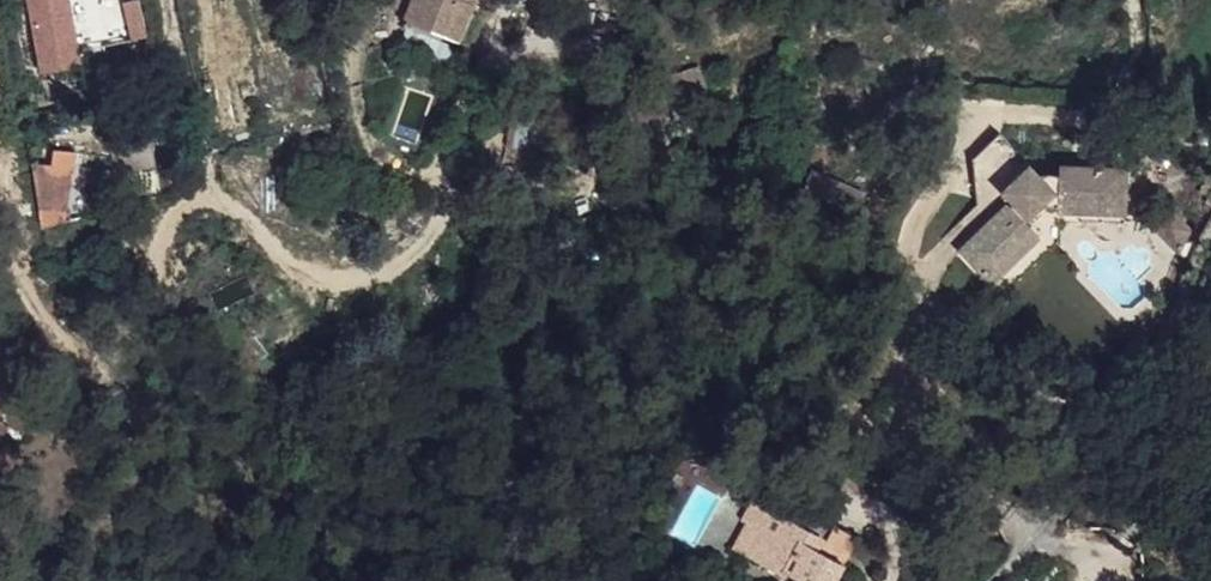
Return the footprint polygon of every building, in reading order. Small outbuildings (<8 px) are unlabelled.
[(42,72),(80,65),(69,0),(29,0),(42,72)] [(459,42),(474,4),(463,0),(413,0),(405,21),(459,42)] [(698,81),(674,89),(684,118),(707,110),(698,81)] [(511,114),(505,145),(542,148),(547,119),(511,114)] [(994,199),(1004,190),(1031,165),(999,132),(972,158),(974,177),(994,199)] [(961,249),(992,282),(1040,235),(1026,220),(1030,216),(1043,203),(1060,204),(1059,209),(1125,211),(1127,167),(1061,165),(1061,174),(1050,184),(1039,172),(1031,165),(1004,190),(1016,202),(1012,206),(998,219),(995,216),(961,249)] [(1061,174),(1039,172),(1050,184),(1061,174)] [(72,181),(36,175),(39,210),(79,215),(82,196),(70,194),(72,181)] [(1026,220),(1040,235),(992,282),(1003,295),(1058,242),(1059,222),(1082,221),(1125,223),(1125,211),(1059,209),(1060,204),(1043,203),(1030,216),(1026,220)] [(1009,203),(995,216),(998,219),(1012,206),(1009,203)] [(1173,209),(1153,227),(1178,254),(1192,229),(1173,209)] [(3,435),(11,425),(0,416),(0,433),(3,435)] [(785,577),(787,573),(800,580),(835,580),(844,564),(812,548),(818,536),(754,500),(743,519),(746,522),(760,529),(745,555),(785,577)] [(746,522),(732,548),(745,555),(760,529),(746,522)]
